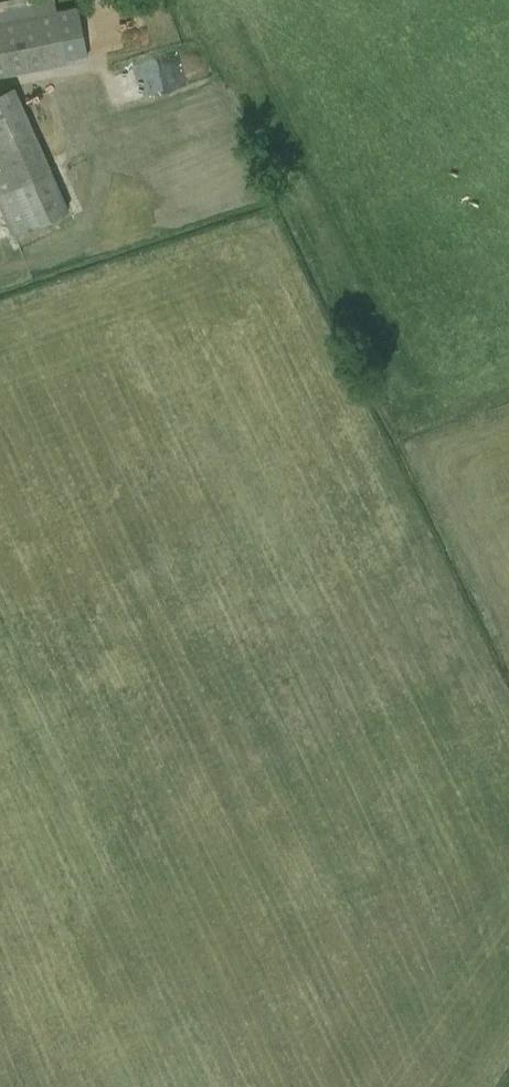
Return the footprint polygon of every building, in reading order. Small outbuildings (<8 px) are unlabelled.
[(13,14),(14,18),(0,21),(0,77),(87,59),(76,5),(55,9),(53,0),(0,0),(0,16),(13,14)] [(12,236),(68,211),(13,86),(0,92),(0,209),(12,236)]
